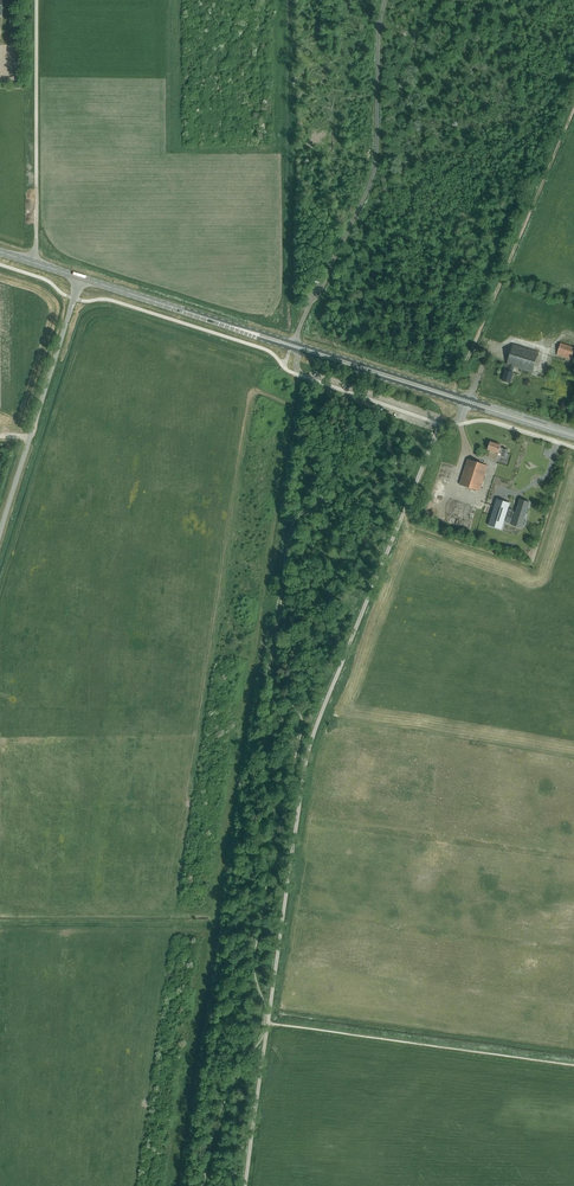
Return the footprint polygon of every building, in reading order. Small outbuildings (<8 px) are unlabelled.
[(573,349),(573,348),(561,343),(557,355),(571,360),(573,349)] [(485,347),(478,344),(476,351),(483,353),(485,347)] [(533,373),(539,353),(514,345),(507,365),(509,365),(507,371),(506,371),(503,381),(510,383),(514,373),(513,372),(514,367),(533,373)] [(506,457),(508,450),(500,447),(501,445),(490,442),(488,450),(502,454),(501,456),(506,457)] [(468,459),(460,485),(480,491),(488,466),(468,459)] [(470,526),(476,507),(454,499),(447,518),(470,526)] [(495,506),(489,525),(489,526),(490,525),(501,528),(501,529),(506,516),(507,516),(507,517),(511,518),(514,518),(512,525),(513,524),(518,526),(518,524),(524,526),(526,520),(524,519),(528,508),(527,508),(527,509),(526,508),(528,503),(520,500),(521,499),(520,499),(516,512),(513,511),(514,510),(509,509),(509,510),(508,510),(510,503),(509,503),(509,504),(505,503),(502,510),(495,508),(496,506),(495,506)]
